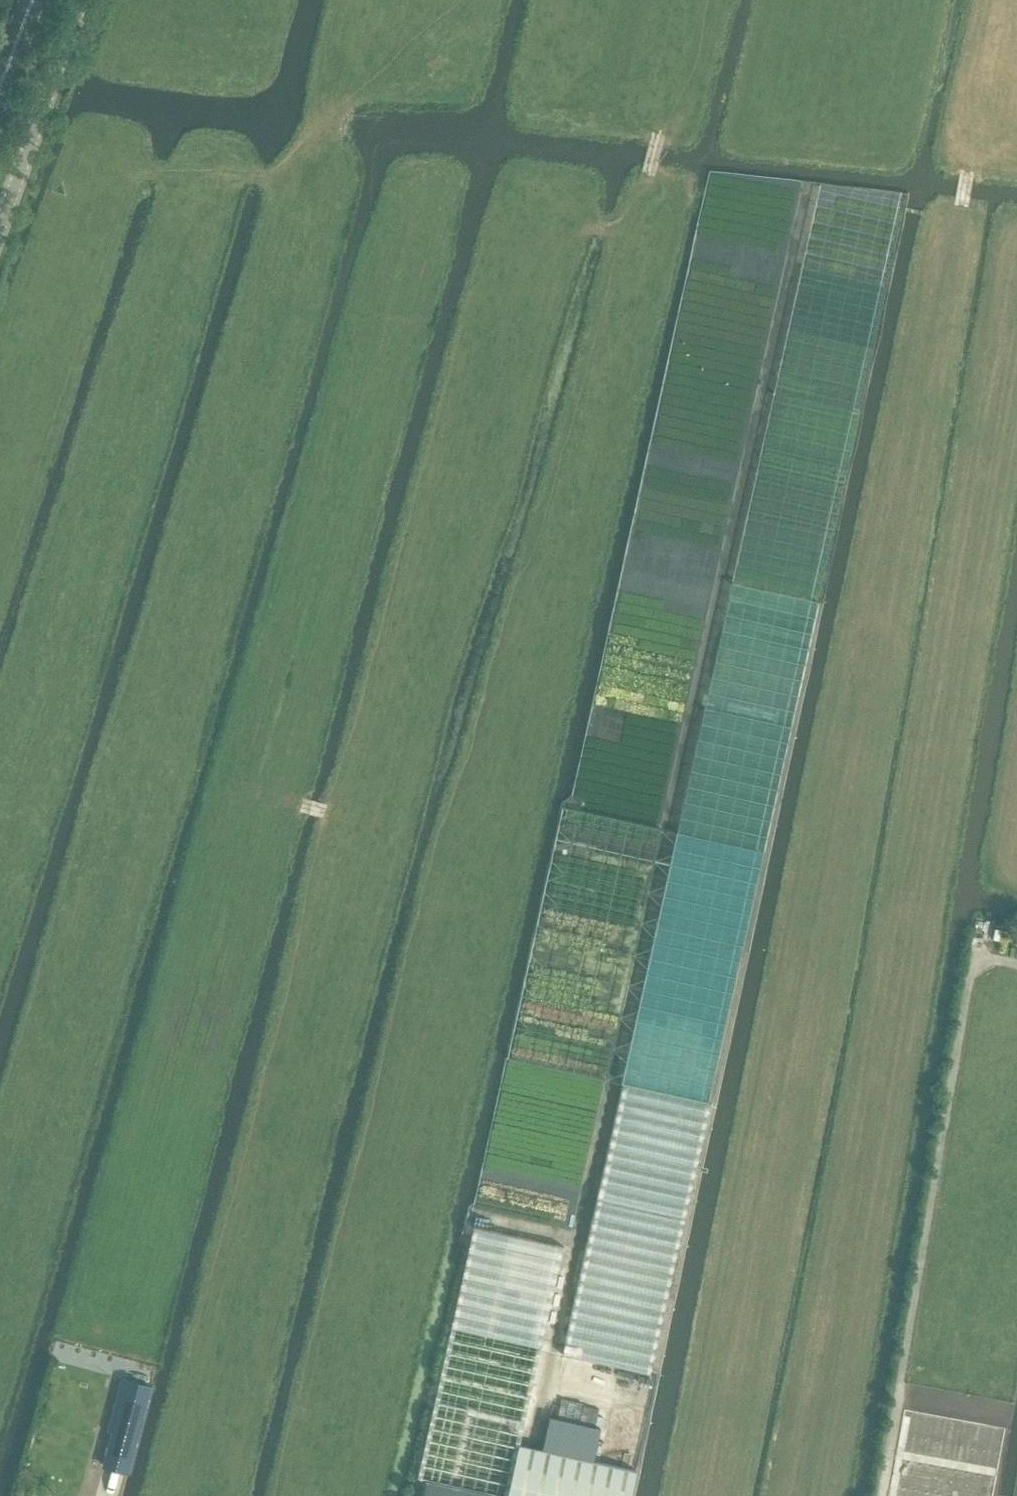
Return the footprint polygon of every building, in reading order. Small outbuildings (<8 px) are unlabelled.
[(994,929),(992,939),(1000,940),(1002,930),(994,929)] [(636,1470),(519,1444),(564,1247),(474,1227),(418,1477),(426,1479),(422,1495),(630,1495),(636,1470)] [(113,1432),(103,1466),(128,1472),(150,1387),(123,1379),(109,1430),(113,1432)] [(1005,1428),(904,1410),(890,1495),(994,1495),(1005,1428)]
